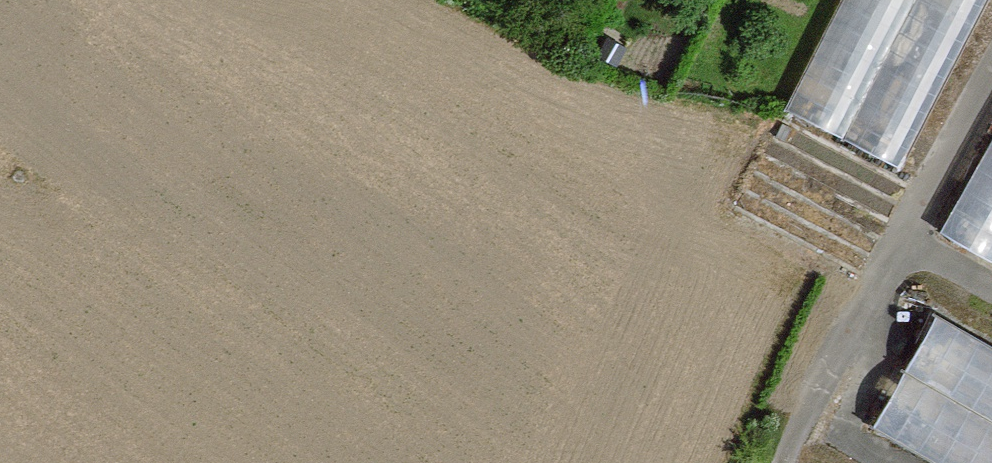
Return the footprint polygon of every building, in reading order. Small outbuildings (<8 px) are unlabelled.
[(785,111),(908,173),(991,8),(991,0),(841,0),(785,111)] [(940,229),(991,259),(991,141),(940,229)] [(939,318),(871,443),(908,462),(991,462),(991,346),(939,318)]
